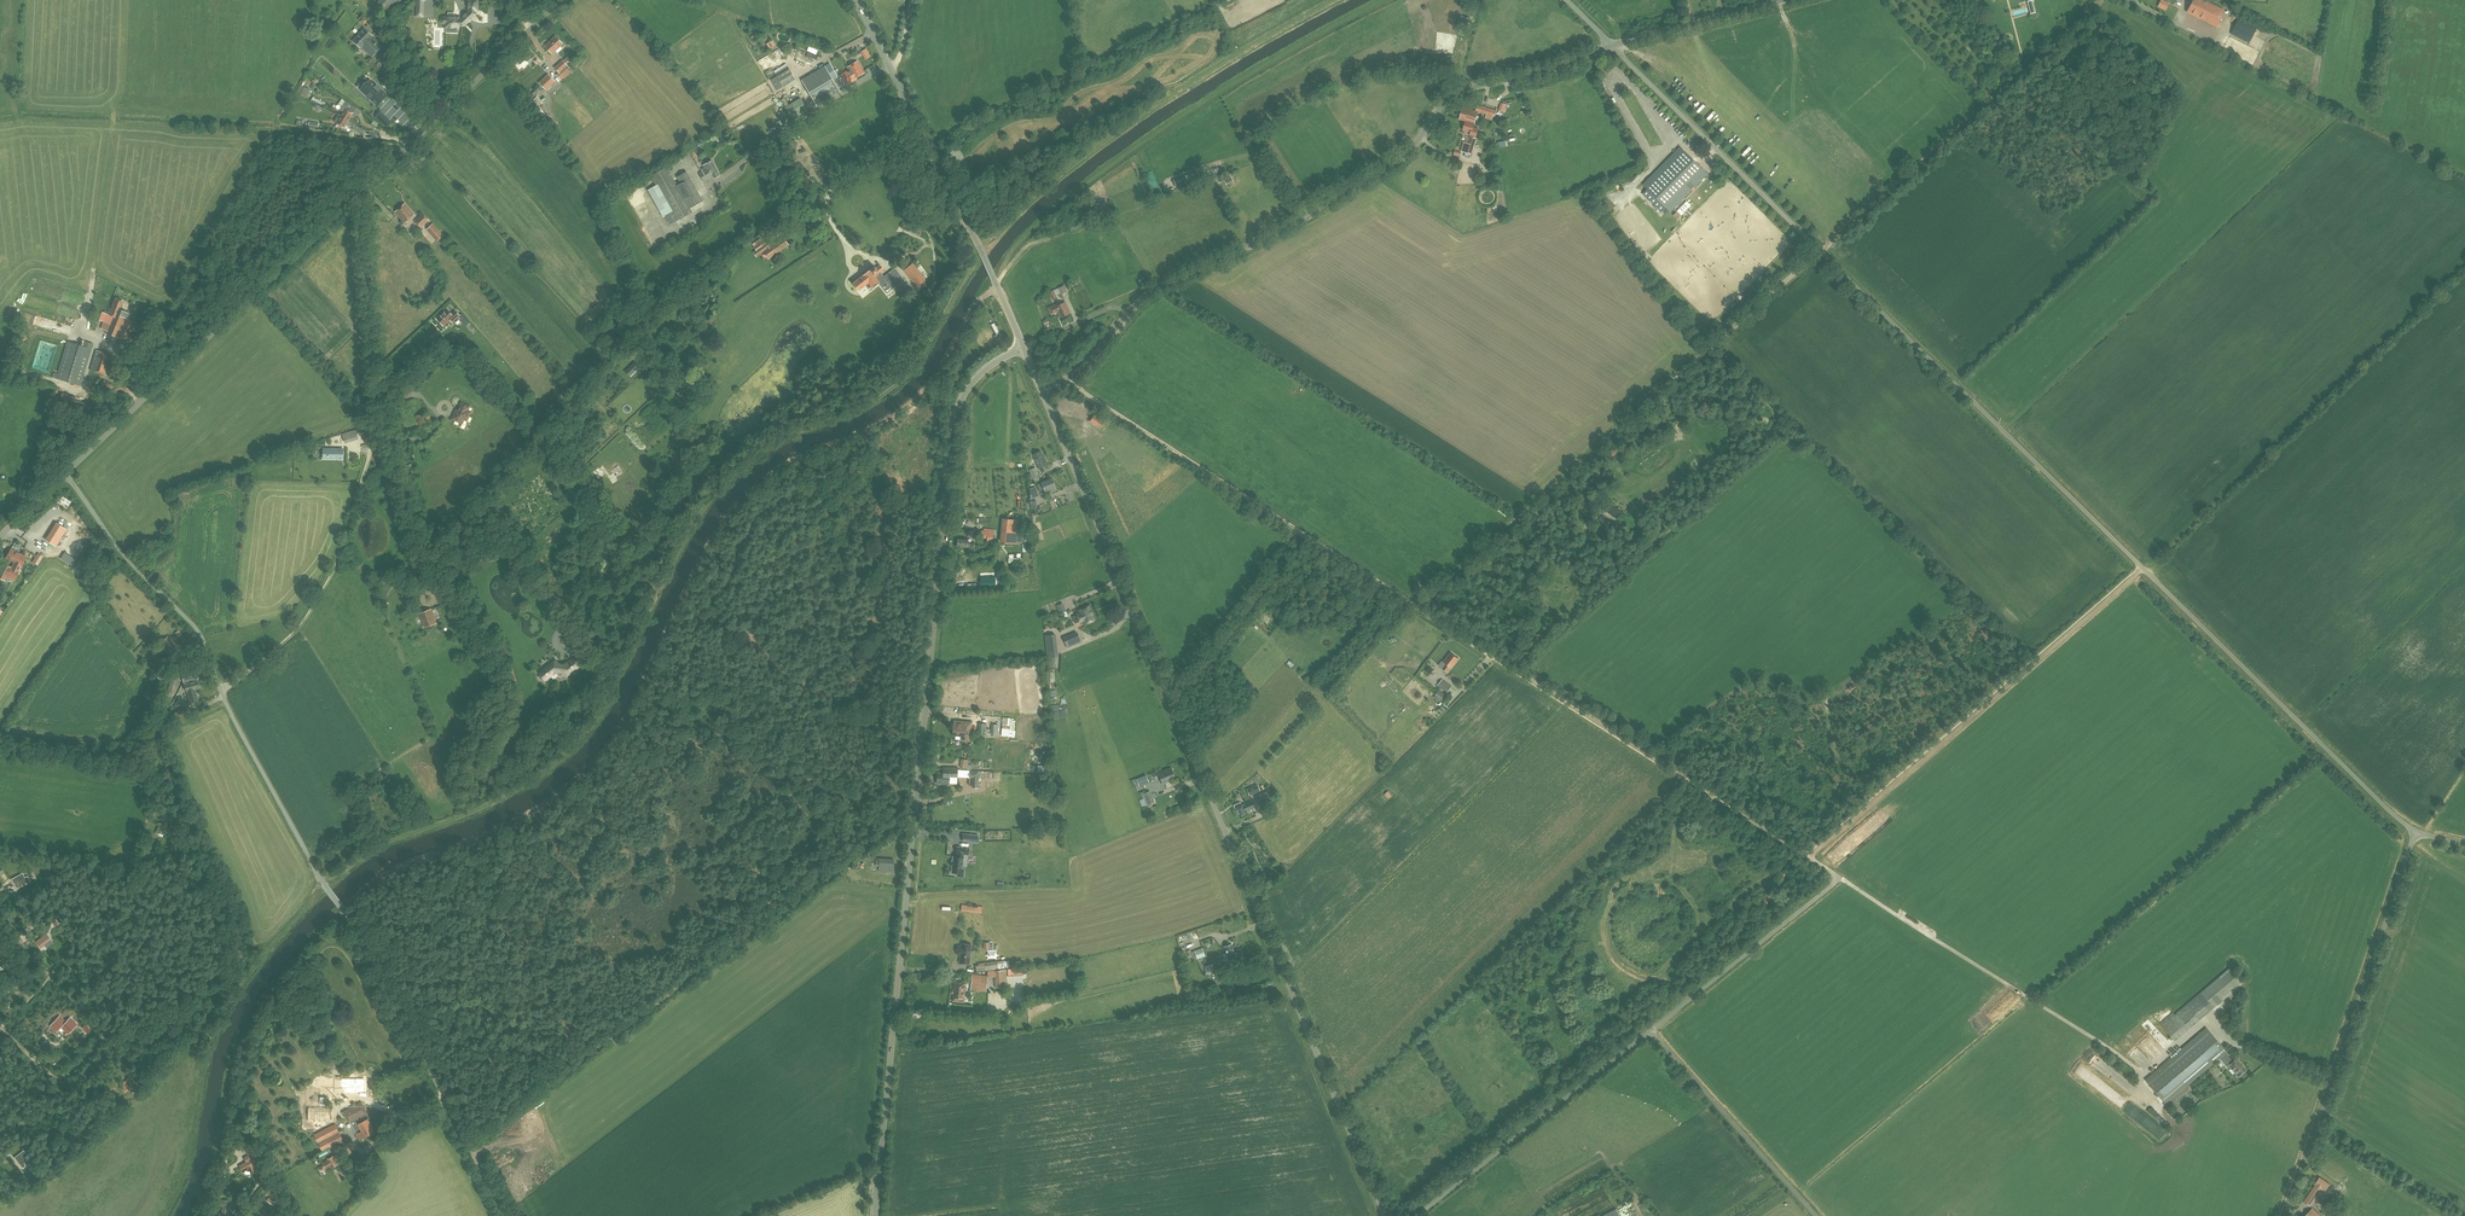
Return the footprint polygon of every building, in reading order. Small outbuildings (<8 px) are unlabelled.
[(380,5),(389,13),(401,0),(384,0),(380,5)] [(425,0),(417,0),(416,16),(423,17),(424,1),(425,0)] [(472,18),(476,14),(476,10),(477,10),(478,0),(469,0),(468,11),(461,18),(459,18),(459,17),(457,17),(457,16),(454,16),(454,17),(445,16),(443,17),(442,18),(441,20),(441,21),(443,23),(444,23),(445,23),(445,27),(454,28),(457,28),(458,28),(458,25),(464,25),(468,22),(469,21),(470,20),(471,20),(471,19),(472,18)] [(2194,1),(2188,12),(2215,26),(2223,10),(2203,0),(2193,0),(2194,1)] [(2168,4),(2161,1),(2158,7),(2165,10),(2168,4)] [(1460,28),(1461,25),(1467,27),(1470,18),(1459,14),(1456,24),(1457,24),(1456,27),(1460,28)] [(2256,27),(2239,18),(2231,34),(2248,42),(2256,27)] [(373,35),(365,28),(353,40),(361,48),(362,47),(372,57),(383,46),(372,36),(373,35)] [(552,53),(563,44),(555,36),(545,46),(552,53)] [(767,43),(770,49),(776,46),(772,40),(767,43)] [(387,78),(393,72),(380,61),(374,67),(387,78)] [(570,72),(567,69),(569,68),(567,66),(567,65),(563,61),(555,68),(560,72),(556,75),(562,81),(570,72)] [(841,75),(847,85),(856,79),(856,78),(864,73),(861,68),(860,68),(857,62),(848,67),(850,70),(841,75)] [(840,91),(833,80),(838,77),(830,64),(825,66),(802,80),(817,105),(840,91)] [(777,76),(783,87),(796,79),(789,69),(777,76)] [(555,81),(548,74),(539,82),(546,89),(555,81)] [(777,76),(771,80),(777,90),(783,87),(777,76)] [(383,98),(383,99),(383,98),(386,95),(380,89),(381,88),(380,88),(377,85),(377,84),(376,85),(371,80),(361,90),(377,105),(380,101),(381,102),(381,101),(380,101),(383,98)] [(305,96),(308,88),(301,85),(297,92),(305,96)] [(406,100),(398,94),(394,98),(401,105),(406,100)] [(808,110),(800,97),(785,106),(793,119),(808,110)] [(323,107),(325,104),(313,98),(311,101),(323,107)] [(341,115),(356,125),(358,122),(350,118),(353,113),(351,112),(355,106),(345,100),(340,110),(343,112),(341,115)] [(1491,121),(1493,116),(1494,110),(1482,106),(1480,112),(1486,114),(1485,119),(1491,121)] [(1459,119),(1465,121),(1474,124),(1478,111),(1463,107),(1459,119)] [(387,117),(381,112),(376,117),(382,122),(387,127),(392,122),(387,117)] [(356,125),(341,115),(339,114),(335,121),(344,127),(347,123),(354,127),(353,128),(363,135),(366,131),(356,125)] [(1474,124),(1465,121),(1463,130),(1471,132),(1470,135),(1476,137),(1478,128),(1473,127),(1474,124)] [(1476,138),(1470,136),(1468,143),(1464,142),(1461,151),(1466,152),(1465,156),(1470,157),(1476,138)] [(1643,193),(1662,211),(1666,207),(1670,211),(1707,174),(1680,147),(1643,185),(1647,189),(1643,193)] [(698,155),(694,148),(689,150),(693,158),(698,155)] [(1718,157),(1713,159),(1718,167),(1723,164),(1718,157)] [(714,178),(720,175),(712,161),(703,165),(704,168),(702,169),(702,171),(699,173),(704,182),(713,177),(714,178)] [(703,201),(686,171),(678,176),(678,177),(674,179),(667,167),(651,175),(657,185),(649,190),(664,217),(666,216),(671,225),(677,221),(692,212),(702,207),(700,203),(703,201)] [(1226,185),(1233,182),(1230,173),(1224,175),(1226,179),(1224,180),(1226,185)] [(1188,183),(1186,177),(1174,181),(1176,187),(1188,183)] [(1494,193),(1485,196),(1487,203),(1497,200),(1494,193)] [(1615,206),(1604,195),(1598,201),(1609,212),(1615,206)] [(405,222),(414,214),(405,203),(395,212),(405,222)] [(1102,205),(1097,207),(1099,211),(1096,213),(1098,218),(1105,215),(1102,205)] [(429,220),(423,213),(415,220),(421,227),(429,220)] [(806,223),(810,228),(821,220),(817,215),(806,223)] [(769,259),(789,245),(784,238),(772,246),(770,244),(767,246),(766,244),(763,241),(754,247),(757,251),(764,246),(766,249),(763,251),(769,259)] [(917,286),(925,279),(912,263),(904,270),(917,286)] [(853,283),(858,290),(866,285),(866,286),(869,283),(872,288),(879,282),(881,285),(886,282),(892,289),(904,280),(898,272),(891,277),(889,274),(884,278),(880,272),(883,269),(880,265),(876,268),(875,266),(870,270),(853,283)] [(1060,294),(1067,291),(1064,285),(1058,288),(1060,294)] [(922,300),(918,295),(912,300),(916,305),(922,300)] [(108,322),(104,332),(127,341),(135,321),(128,319),(130,313),(120,309),(123,300),(116,298),(110,315),(103,312),(100,319),(108,322)] [(1060,317),(1070,313),(1065,302),(1058,305),(1057,304),(1048,308),(1051,314),(1058,312),(1060,317)] [(447,309),(437,318),(444,325),(448,322),(447,321),(450,319),(452,322),(460,315),(455,310),(455,311),(452,315),(447,309)] [(93,344),(84,341),(82,346),(68,341),(57,378),(80,385),(93,344)] [(437,347),(433,343),(417,358),(421,362),(437,347)] [(112,367),(108,366),(111,355),(96,350),(90,370),(109,376),(112,367)] [(641,368),(635,362),(625,371),(630,376),(636,370),(637,372),(641,368)] [(113,386),(104,379),(98,389),(109,394),(113,386)] [(401,392),(392,397),(394,400),(403,395),(401,392)] [(456,410),(452,419),(462,423),(464,419),(467,421),(471,411),(468,410),(470,406),(461,402),(457,410),(456,410)] [(420,427),(432,424),(429,412),(417,415),(420,427)] [(1104,421),(1094,415),(1090,421),(1099,427),(1104,421)] [(329,455),(328,455),(328,456),(329,456),(329,458),(343,459),(343,457),(343,448),(324,448),(324,449),(329,449),(329,455)] [(1039,469),(1048,465),(1045,458),(1044,459),(1041,451),(1033,454),(1039,469)] [(415,475),(413,471),(414,470),(412,464),(406,465),(410,477),(415,475)] [(1035,467),(1029,470),(1032,479),(1039,476),(1035,467)] [(1051,492),(1057,489),(1052,478),(1037,485),(1040,492),(1044,490),(1044,491),(1050,489),(1051,492)] [(1039,496),(1035,487),(1030,489),(1031,499),(1039,496)] [(1004,519),(1002,541),(1016,543),(1018,521),(1004,519)] [(58,525),(47,542),(56,548),(67,531),(58,525)] [(992,540),(993,532),(982,531),(981,536),(989,536),(988,540),(992,540)] [(974,547),(975,542),(967,542),(968,539),(958,538),(957,546),(967,547),(974,547)] [(17,575),(22,566),(24,562),(26,557),(11,549),(6,558),(11,560),(14,562),(11,567),(12,567),(7,576),(15,580),(17,575)] [(38,553),(36,556),(33,562),(38,565),(43,556),(38,553)] [(11,567),(9,566),(3,563),(0,569),(0,578),(5,581),(7,576),(12,567),(11,567)] [(981,578),(982,587),(996,586),(995,577),(981,578)] [(439,602),(445,599),(439,586),(433,588),(439,602)] [(1084,624),(1096,619),(1090,605),(1078,610),(1080,614),(1078,615),(1072,617),(1075,623),(1080,621),(1080,620),(1082,620),(1084,624)] [(425,627),(436,623),(431,609),(420,613),(425,627)] [(1131,609),(1125,612),(1128,619),(1134,616),(1131,609)] [(465,624),(460,626),(466,638),(470,636),(465,624)] [(1067,647),(1081,642),(1077,632),(1063,637),(1067,647)] [(1045,635),(1048,657),(1057,656),(1055,634),(1045,635)] [(168,636),(159,646),(164,651),(165,649),(173,657),(181,648),(168,636)] [(192,653),(201,650),(198,640),(189,643),(192,653)] [(1438,665),(1442,668),(1447,672),(1451,667),(1451,668),(1458,658),(1451,652),(1443,662),(1442,660),(1438,665)] [(560,664),(559,665),(555,660),(539,672),(540,674),(540,675),(539,676),(539,677),(540,678),(541,679),(542,679),(543,679),(544,678),(545,680),(556,671),(560,676),(565,673),(567,675),(573,671),(574,671),(575,672),(576,672),(577,671),(578,670),(578,669),(578,668),(578,667),(586,661),(580,653),(564,666),(563,665),(562,664),(561,664),(560,664)] [(160,686),(171,667),(163,661),(151,680),(160,686)] [(184,684),(197,680),(194,668),(181,672),(184,684)] [(175,678),(169,676),(165,689),(163,688),(160,697),(168,700),(171,691),(175,678)] [(1447,693),(1452,686),(1443,679),(1437,685),(1447,693)] [(197,680),(184,684),(186,691),(187,691),(190,703),(198,700),(195,689),(199,688),(197,680)] [(1444,694),(1440,690),(1439,690),(1434,697),(1439,701),(1444,694)] [(175,723),(188,717),(184,708),(171,714),(175,723)] [(162,711),(160,716),(157,723),(161,724),(166,712),(162,711)] [(953,734),(962,735),(961,740),(969,740),(971,722),(958,721),(954,720),(954,725),(953,734)] [(987,723),(979,723),(978,735),(986,735),(987,723)] [(114,743),(111,749),(109,753),(119,758),(124,748),(114,743)] [(139,766),(142,757),(135,755),(133,764),(139,766)] [(1160,772),(1159,771),(1154,773),(1156,778),(1157,778),(1160,777),(1162,783),(1175,778),(1171,767),(1160,772)] [(949,784),(949,776),(957,777),(958,770),(945,769),(945,773),(938,772),(937,783),(949,784)] [(979,771),(969,771),(969,777),(973,778),(974,779),(974,788),(978,788),(979,771)] [(1149,782),(1146,775),(1136,779),(1139,786),(1149,782)] [(1257,784),(1252,786),(1246,788),(1249,795),(1260,791),(1257,784)] [(1262,807),(1269,804),(1272,802),(1270,797),(1268,791),(1255,796),(1258,803),(1259,802),(1262,807)] [(1388,799),(1393,796),(1388,791),(1384,794),(1388,799)] [(1152,802),(1147,792),(1143,793),(1147,804),(1152,802)] [(1248,810),(1255,807),(1252,800),(1244,804),(1241,805),(1240,802),(1234,805),(1238,816),(1248,812),(1247,812),(1248,811),(1248,810)] [(157,831),(163,834),(166,826),(160,823),(157,831)] [(979,835),(971,834),(963,834),(962,841),(971,842),(978,842),(979,835)] [(963,863),(964,854),(968,855),(969,849),(969,847),(957,846),(957,854),(957,856),(953,856),(951,872),(957,873),(957,875),(964,876),(964,870),(963,870),(963,867),(962,867),(963,863)] [(876,865),(879,866),(879,871),(893,872),(894,859),(876,858),(876,865)] [(19,875),(12,879),(17,888),(30,881),(27,876),(21,879),(19,875)] [(38,940),(36,942),(41,947),(50,940),(48,937),(49,937),(47,934),(42,938),(41,938),(38,940)] [(983,949),(989,949),(989,950),(993,950),(993,942),(989,942),(984,942),(983,949)] [(960,962),(969,963),(971,944),(962,943),(961,946),(958,946),(958,947),(957,947),(957,950),(958,950),(957,954),(960,955),(960,962)] [(1234,951),(1232,944),(1224,947),(1226,953),(1227,958),(1230,957),(1230,958),(1232,957),(1232,956),(1234,955),(1233,952),(1234,951)] [(1194,950),(1197,958),(1205,956),(1202,947),(1194,950)] [(1227,958),(1222,959),(1223,960),(1224,964),(1229,963),(1241,959),(1243,958),(1240,949),(1234,951),(1233,952),(1234,955),(1232,956),(1232,957),(1230,958),(1230,957),(1227,958)] [(976,972),(1004,968),(1009,967),(1009,962),(1004,963),(1003,960),(978,963),(978,965),(975,965),(976,972)] [(1221,972),(1219,962),(1213,963),(1213,964),(1205,966),(1206,974),(1215,972),(1215,973),(1221,972)] [(2242,983),(2230,968),(2201,993),(2214,1008),(2242,983)] [(1006,971),(988,972),(988,977),(995,976),(996,989),(1008,988),(1006,971)] [(971,985),(972,985),(986,986),(987,976),(972,975),(971,985)] [(964,1002),(964,997),(965,987),(964,986),(964,982),(955,981),(954,993),(953,993),(952,1001),(964,1002)] [(9,990),(2,988),(0,996),(9,998),(9,997),(9,995),(8,995),(9,990)] [(2208,1011),(2196,997),(2162,1026),(2174,1040),(2208,1011)] [(58,1017),(52,1023),(59,1029),(62,1026),(67,1031),(74,1024),(75,1024),(74,1024),(75,1023),(71,1019),(66,1024),(64,1023),(58,1017)] [(2207,1028),(2166,1063),(2145,1080),(2165,1103),(2186,1086),(2219,1058),(2225,1052),(2227,1051),(2207,1028)] [(2233,1061),(2225,1052),(2219,1058),(2229,1069),(2231,1068),(2238,1076),(2246,1070),(2236,1059),(2233,1061)] [(141,1074),(144,1073),(142,1069),(133,1073),(134,1077),(135,1080),(142,1077),(141,1074)] [(364,1093),(364,1078),(341,1078),(341,1086),(346,1093),(364,1093)] [(124,1083),(123,1084),(126,1091),(133,1088),(130,1081),(127,1082),(127,1080),(124,1081),(124,1083),(123,1083),(124,1083)] [(308,1108),(307,1121),(330,1122),(331,1109),(308,1108)] [(375,1131),(365,1113),(350,1121),(360,1139),(365,1136),(375,1131)] [(349,1146),(343,1150),(347,1157),(353,1153),(349,1146)] [(256,1155),(253,1148),(247,1151),(249,1155),(252,1153),(253,1156),(256,1155)] [(23,1150),(15,1157),(23,1167),(25,1165),(23,1163),(27,1160),(24,1157),(27,1155),(23,1150)] [(246,1162),(239,1165),(242,1171),(249,1168),(251,1172),(255,1170),(253,1165),(255,1163),(253,1159),(250,1160),(251,1160),(248,1155),(244,1158),(246,1162)] [(332,1167),(337,1164),(333,1156),(328,1159),(328,1160),(323,1163),(324,1165),(320,1168),(322,1171),(332,1166),(332,1167)] [(268,1172),(261,1176),(265,1182),(271,1179),(268,1172)] [(2316,1185),(2304,1202),(2310,1206),(2322,1189),(2316,1185)] [(272,1192),(267,1200),(273,1204),(280,1194),(271,1188),(269,1190),(272,1192)] [(222,1213),(228,1214),(229,1209),(230,1209),(231,1200),(224,1199),(222,1213)] [(2313,1208),(2305,1215),(2321,1215),(2313,1208)]
